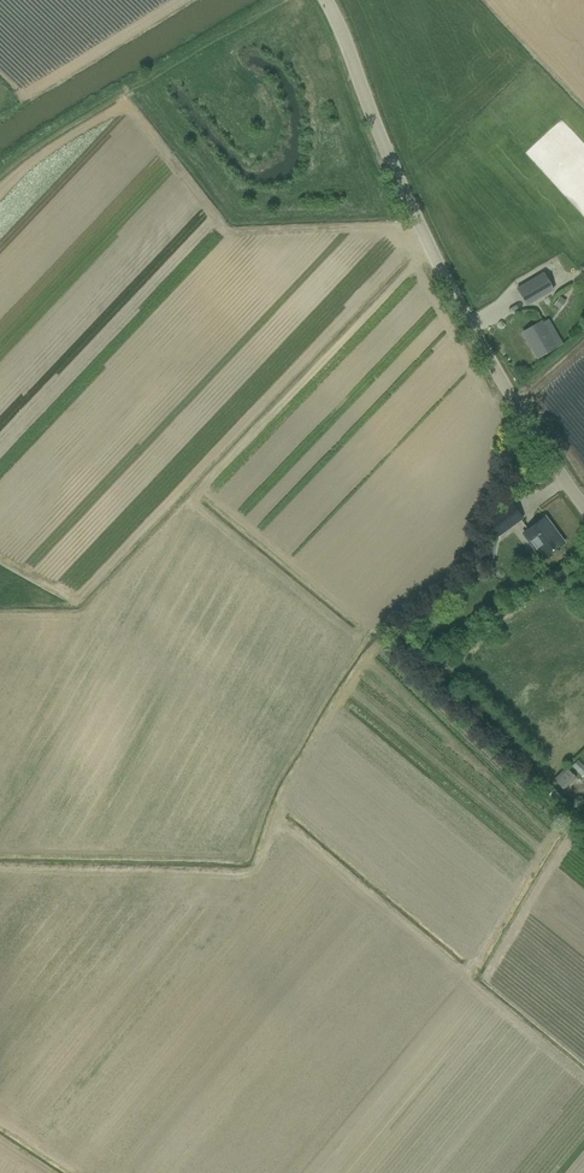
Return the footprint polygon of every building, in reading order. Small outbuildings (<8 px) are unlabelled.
[(554,290),(544,273),(517,289),(527,306),(554,290)] [(559,297),(554,306),(560,310),(565,301),(559,297)] [(538,357),(549,351),(555,348),(540,323),(524,332),(538,357)] [(545,518),(535,525),(522,534),(541,560),(561,545),(549,529),(552,527),(545,518)] [(485,540),(484,546),(496,549),(497,543),(485,540)] [(555,781),(563,790),(575,778),(567,770),(555,781)] [(571,814),(574,811),(553,789),(546,796),(569,820),(573,816),(571,814)]
